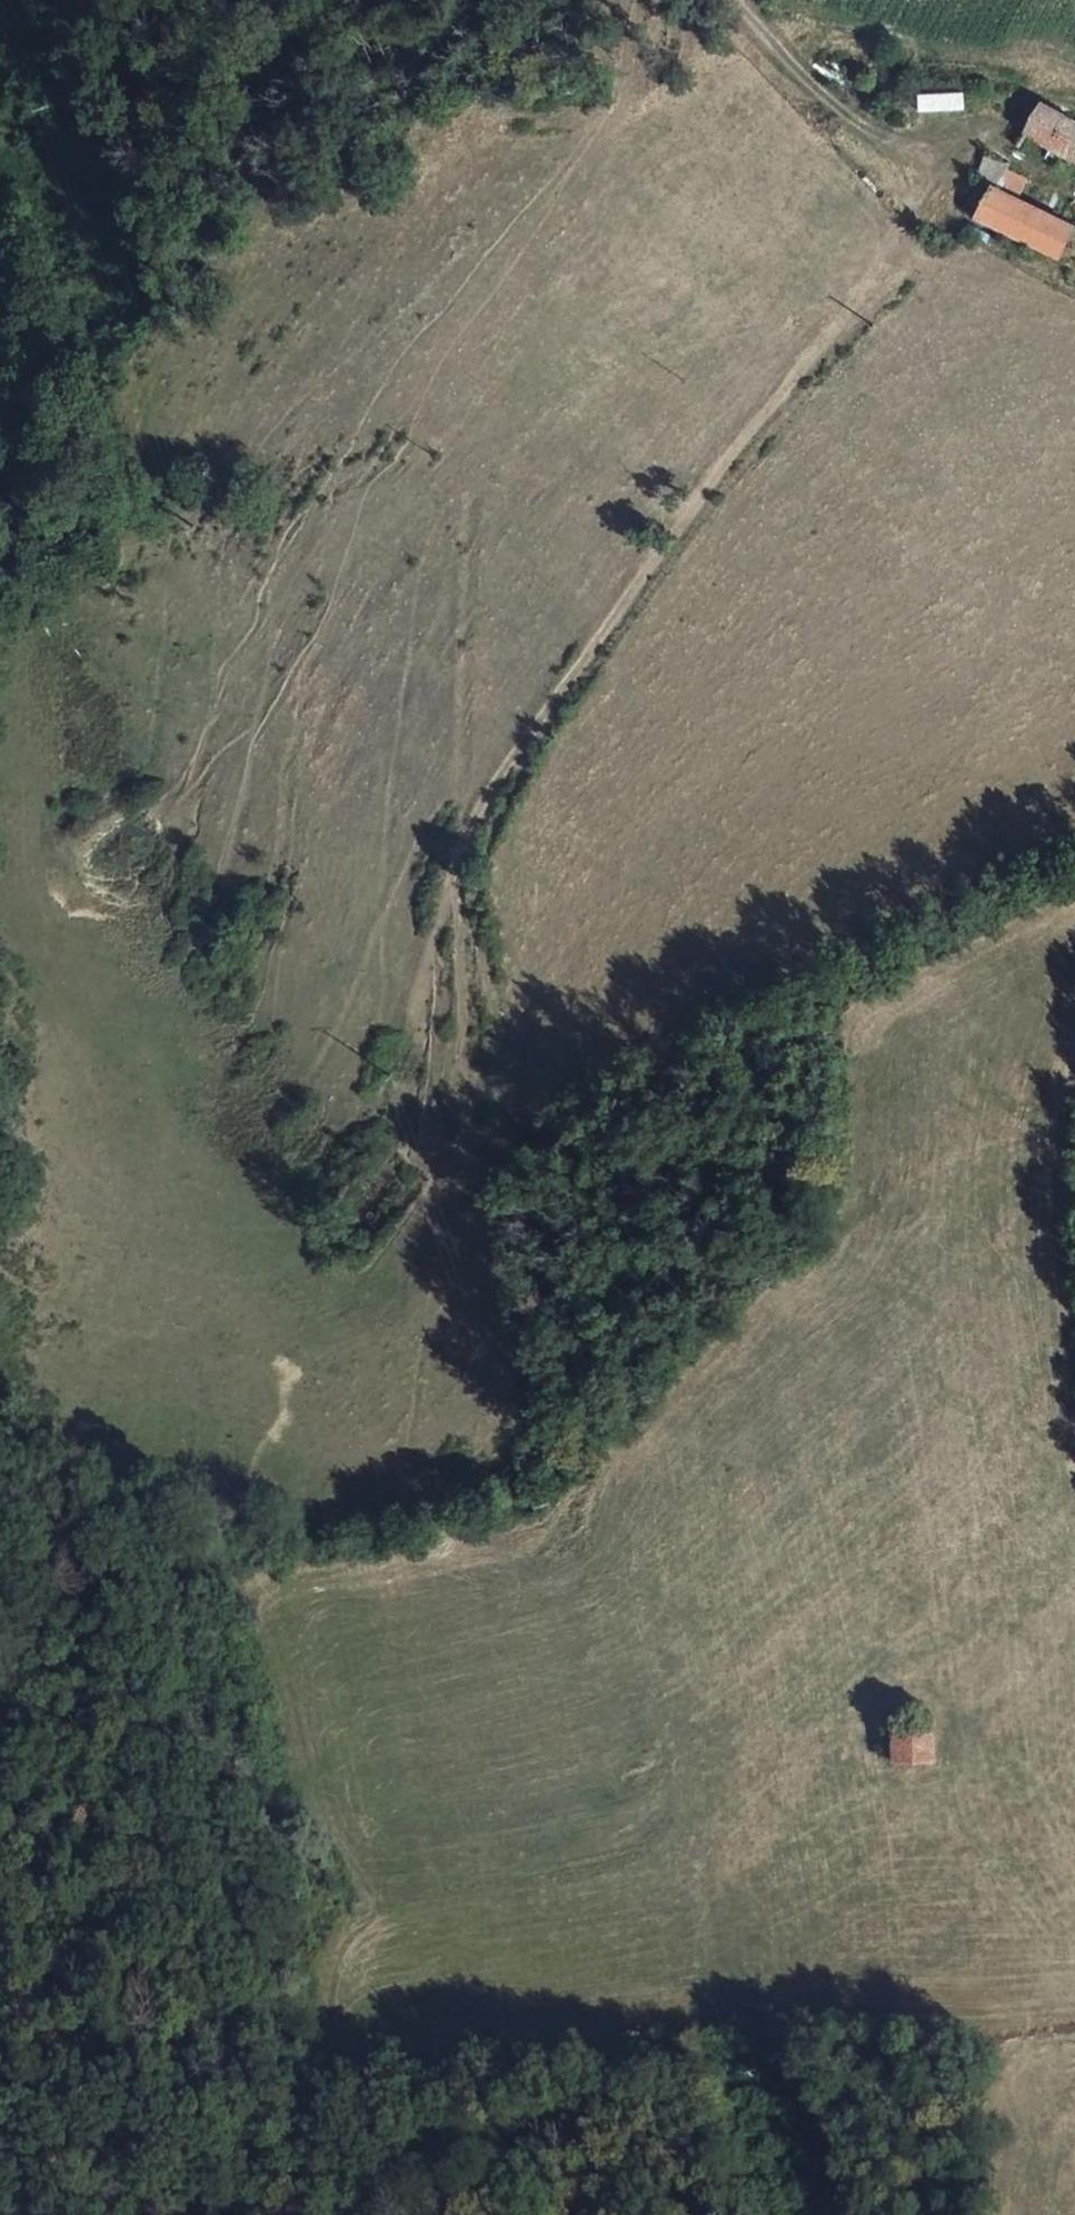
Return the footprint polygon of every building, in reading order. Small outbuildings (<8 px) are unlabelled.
[(922,93),(922,109),(967,107),(966,91),(922,93)] [(1074,156),(1074,121),(1044,105),(1027,133),(1074,156)] [(1055,252),(1069,226),(1057,219),(996,190),(1010,163),(990,157),(976,189),(988,195),(980,216),(1055,252)] [(1057,219),(1069,226),(1074,229),(1074,187),(1057,219)] [(932,1739),(894,1741),(895,1764),(933,1763),(932,1739)]
